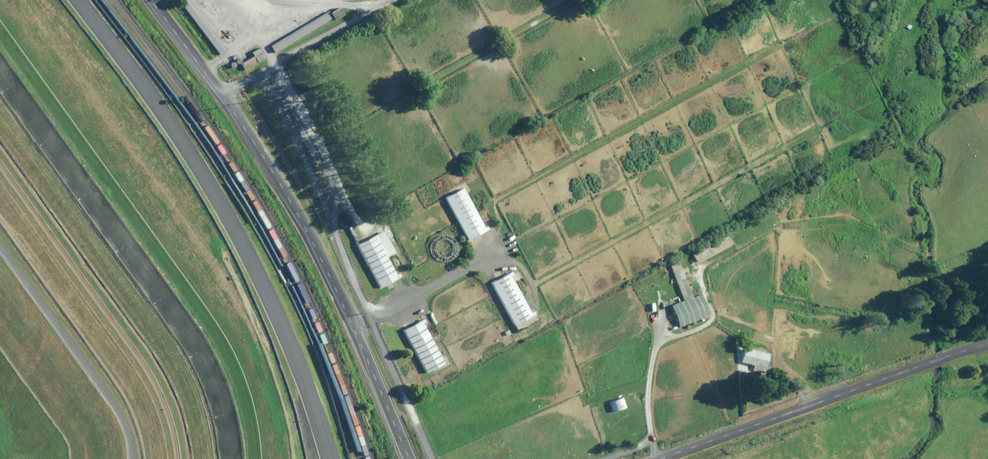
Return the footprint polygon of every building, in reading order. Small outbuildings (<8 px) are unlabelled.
[(335,10),(324,16),(329,25),(340,19),(335,10)] [(237,68),(240,74),(253,66),(262,62),(256,51),(247,56),(249,61),(237,68)] [(459,192),(441,201),(464,244),(482,234),(459,192)] [(368,240),(353,249),(376,292),(395,282),(384,261),(392,256),(379,234),(368,240)] [(447,240),(436,238),(427,246),(425,257),(432,266),(444,267),(453,260),(454,249),(447,240)] [(675,264),(666,268),(679,303),(688,299),(675,264)] [(504,276),(486,285),(508,329),(527,320),(504,276)] [(698,299),(665,310),(673,332),(705,321),(698,299)] [(419,323),(398,334),(422,379),(443,367),(419,323)] [(758,378),(760,373),(765,357),(740,350),(736,366),(750,370),(748,375),(758,378)] [(620,401),(607,405),(610,415),(623,411),(620,401)]
